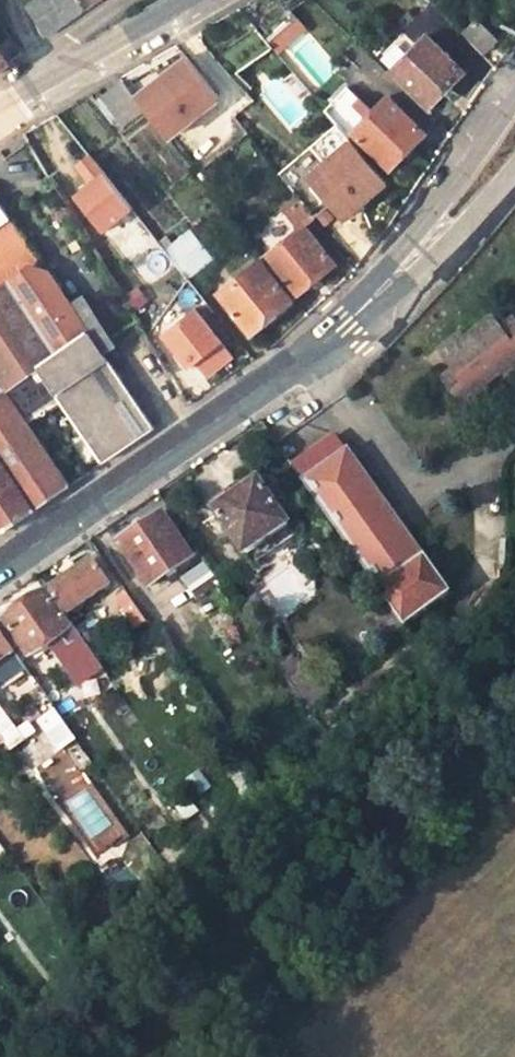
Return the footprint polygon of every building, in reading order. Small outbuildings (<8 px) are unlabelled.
[(28,8),(47,34),(96,0),(38,0),(28,8)] [(264,27),(270,36),(298,13),(292,5),(264,27)] [(479,22),(466,34),(487,55),(500,42),(479,22)] [(260,30),(256,26),(217,58),(233,77),(271,45),(266,39),(260,30)] [(260,30),(266,39),(270,36),(264,27),(260,30)] [(429,36),(394,71),(430,107),(465,72),(429,36)] [(190,61),(136,103),(142,110),(165,138),(219,96),(190,61)] [(128,122),(142,110),(136,103),(123,87),(108,98),(128,122)] [(424,133),(388,98),(374,113),(348,88),(328,109),(337,121),(351,137),(355,133),(391,167),(424,133)] [(351,137),(337,121),(310,144),(325,161),(308,176),(345,217),(387,179),(351,137)] [(91,158),(79,168),(93,185),(105,176),(91,158)] [(93,185),(77,198),(105,234),(133,212),(105,176),(93,185)] [(12,218),(0,199),(0,227),(12,218)] [(12,218),(0,227),(0,287),(29,267),(47,269),(12,218)] [(386,231),(375,223),(365,237),(375,244),(386,231)] [(297,294),(334,263),(305,226),(266,257),(297,294)] [(191,258),(199,268),(212,257),(193,235),(173,250),(176,253),(171,257),(176,263),(179,267),(191,258)] [(187,277),(199,268),(191,258),(179,267),(187,277)] [(251,330),(290,298),(260,261),(220,292),(251,330)] [(68,484),(27,427),(63,403),(104,460),(148,430),(96,347),(110,337),(88,302),(74,312),(47,269),(29,267),(0,287),(0,532),(68,484)] [(197,309),(165,334),(191,368),(201,361),(210,373),(233,355),(197,309)] [(463,403),(486,386),(480,379),(488,372),(491,377),(502,368),(505,371),(514,363),(514,320),(502,329),(493,318),(464,340),(461,336),(447,347),(461,366),(457,369),(445,379),(463,403)] [(442,350),(457,369),(461,366),(447,347),(442,350)] [(291,464),(391,603),(405,623),(448,592),(336,434),(291,464)] [(215,513),(245,556),(286,526),(288,524),(259,483),(215,513)] [(191,555),(161,514),(119,543),(148,585),(191,555)] [(291,533),(286,526),(245,556),(250,562),(291,533)] [(111,584),(92,559),(47,590),(64,615),(111,584)] [(190,594),(216,577),(205,560),(179,577),(190,594)] [(288,568),(265,578),(280,614),(304,604),(288,568)] [(61,633),(69,628),(43,593),(0,623),(0,632),(21,662),(61,633)] [(148,624),(126,594),(116,601),(137,629),(148,624)] [(385,641),(405,623),(391,603),(370,621),(385,641)] [(86,669),(97,661),(72,625),(69,628),(61,633),(86,669)] [(21,662),(0,632),(0,682),(24,666),(21,662)] [(0,703),(0,739),(5,749),(21,741),(1,702),(0,703)] [(60,710),(34,720),(40,737),(16,747),(23,764),(73,745),(60,710)] [(102,797),(78,808),(98,849),(122,837),(102,797)]
